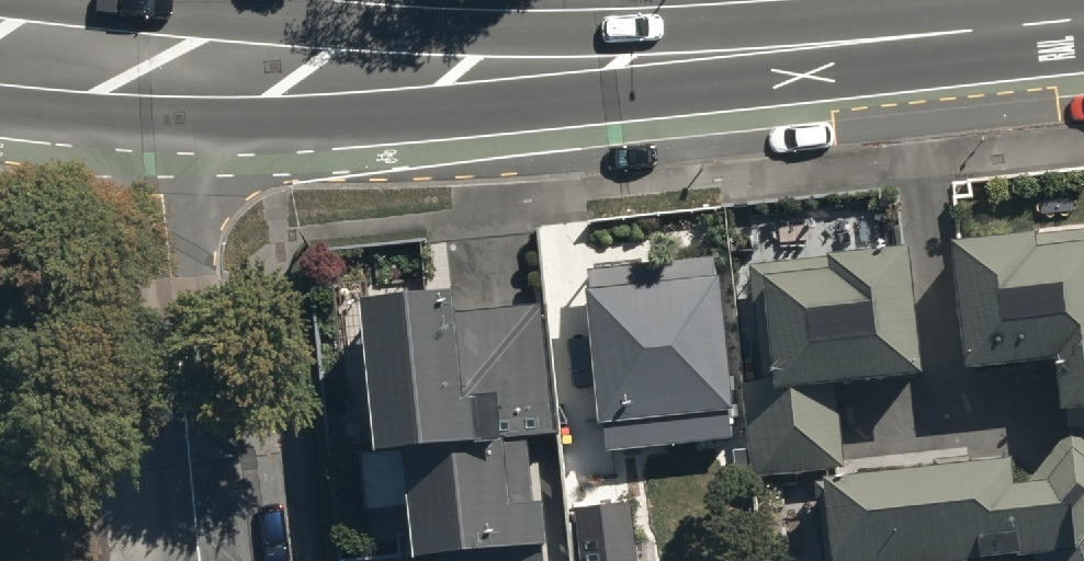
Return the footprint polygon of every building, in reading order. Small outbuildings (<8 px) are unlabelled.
[(951,264),(963,388),(1056,379),(1061,426),(1083,424),(1083,245),(1033,250),(1034,255),(951,264)] [(704,257),(585,271),(589,307),(582,308),(598,438),(605,437),(607,457),(729,442),(727,425),(735,424),(718,289),(709,290),(704,257)] [(831,266),(751,274),(763,392),(751,394),(759,478),(840,470),(832,395),(922,386),(910,270),(832,278),(831,266)] [(364,312),(381,480),(407,477),(415,560),(540,560),(528,446),(558,443),(544,309),(456,318),(454,303),(364,312)] [(1066,442),(1025,499),(1012,499),(1008,481),(825,500),(830,560),(1083,560),(1083,441),(1066,442)] [(574,509),(581,560),(638,560),(630,501),(574,509)]
